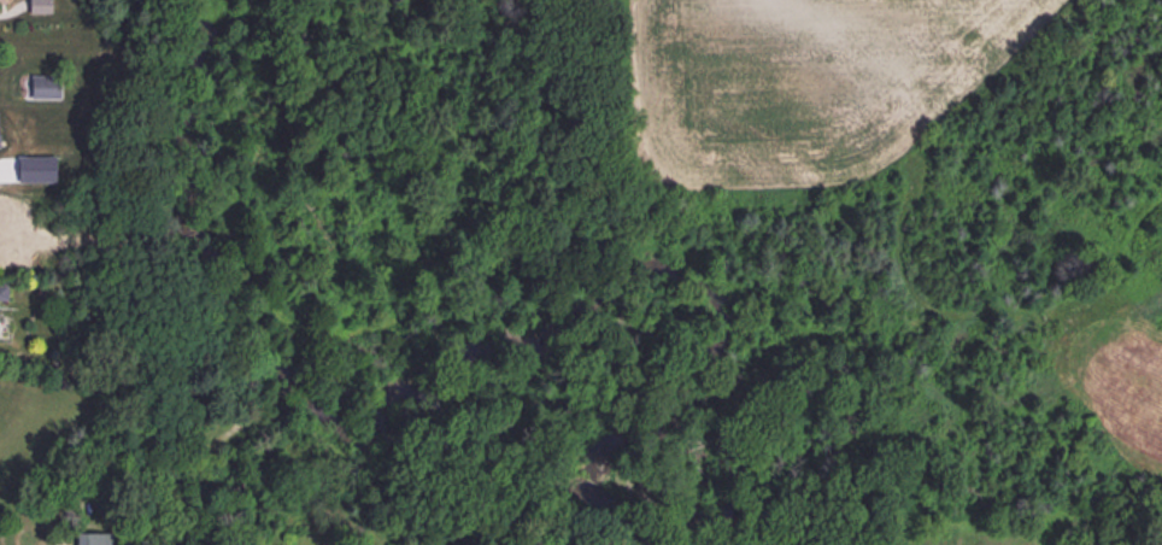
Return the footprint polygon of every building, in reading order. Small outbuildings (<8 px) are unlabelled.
[(26,15),(49,15),(49,0),(26,0),(26,15)] [(58,99),(58,77),(28,77),(28,99),(58,99)] [(75,544),(110,544),(110,536),(75,536),(75,544)]
